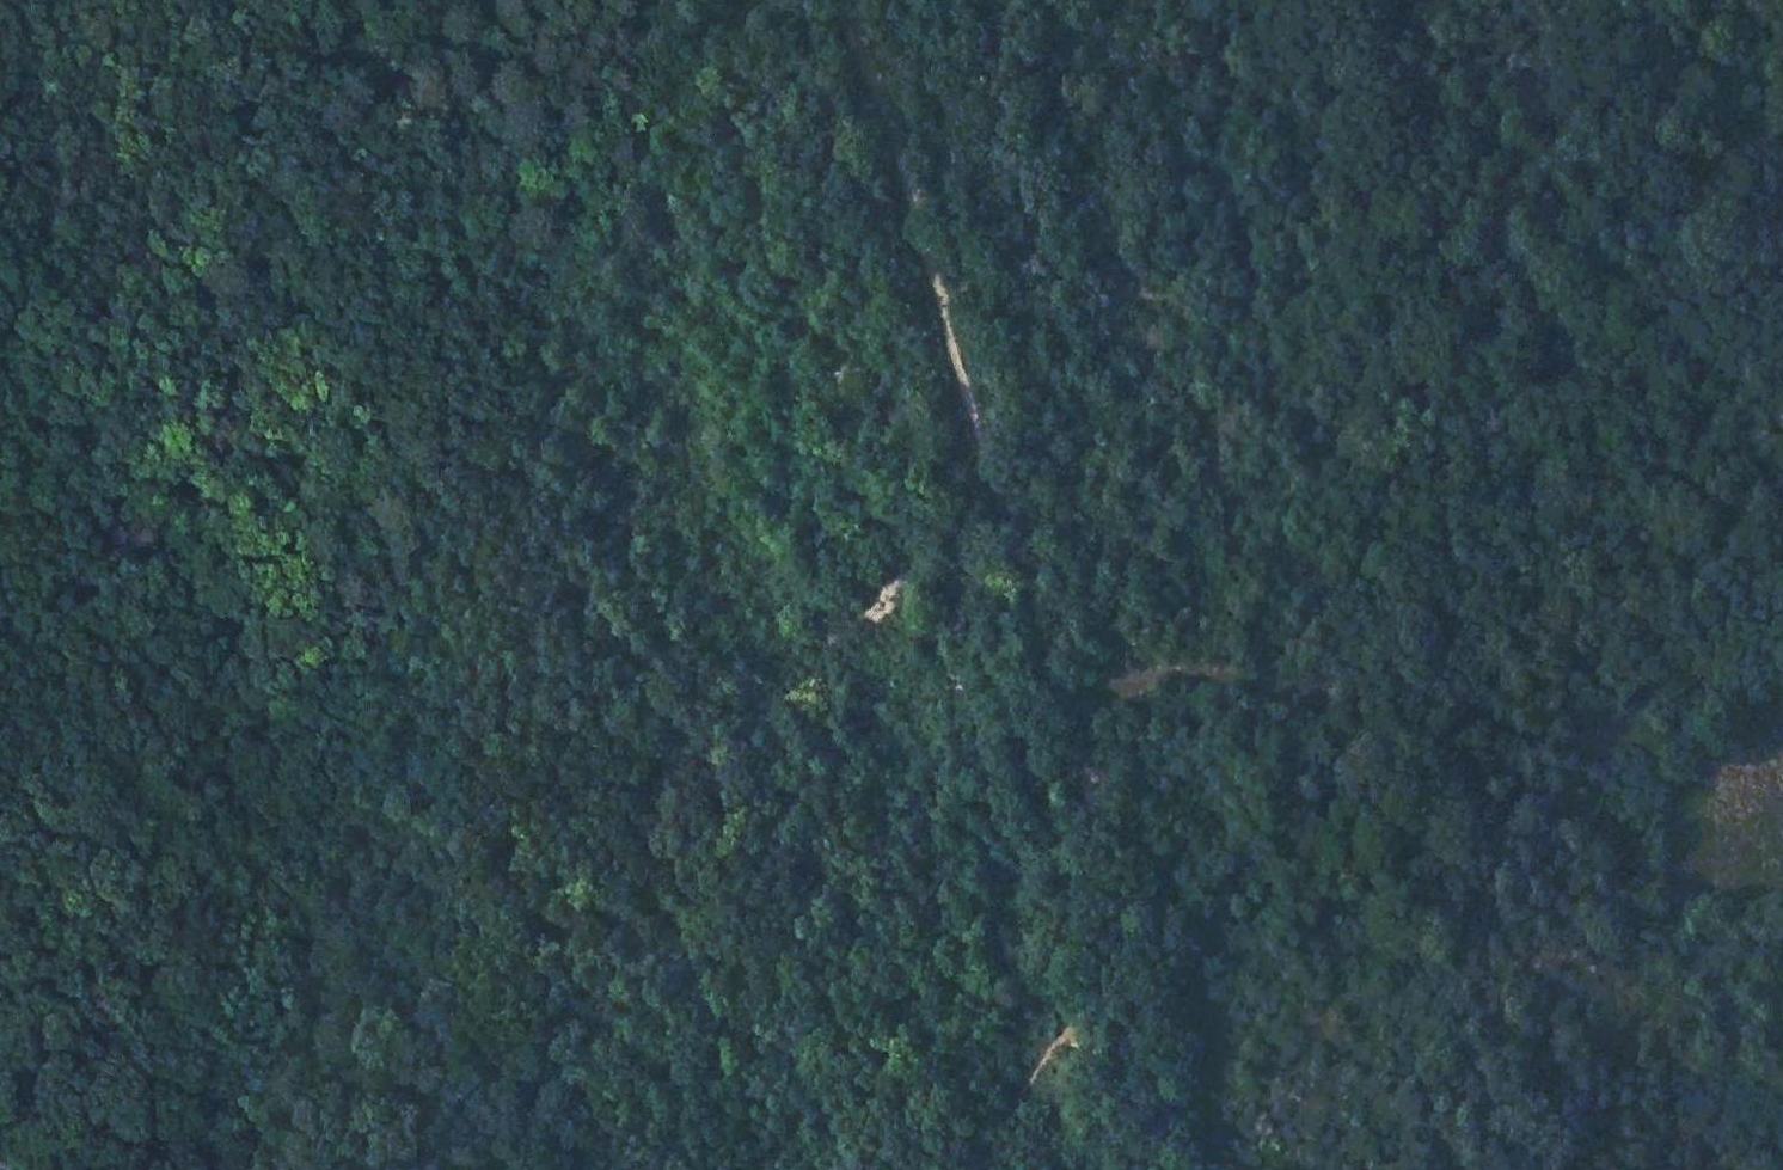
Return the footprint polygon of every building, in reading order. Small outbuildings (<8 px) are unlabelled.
[(1432,307),(1434,308),(1436,309),(1439,308),(1441,307),(1442,304),(1442,302),(1441,300),(1439,298),(1438,298),(1436,297),(1434,298),(1432,299),(1431,301),(1431,303),(1431,305),(1432,307)] [(1090,1068),(1083,1067),(1076,1072),(1076,1080),(1081,1086),(1089,1086),(1095,1081),(1095,1074),(1090,1068)]
